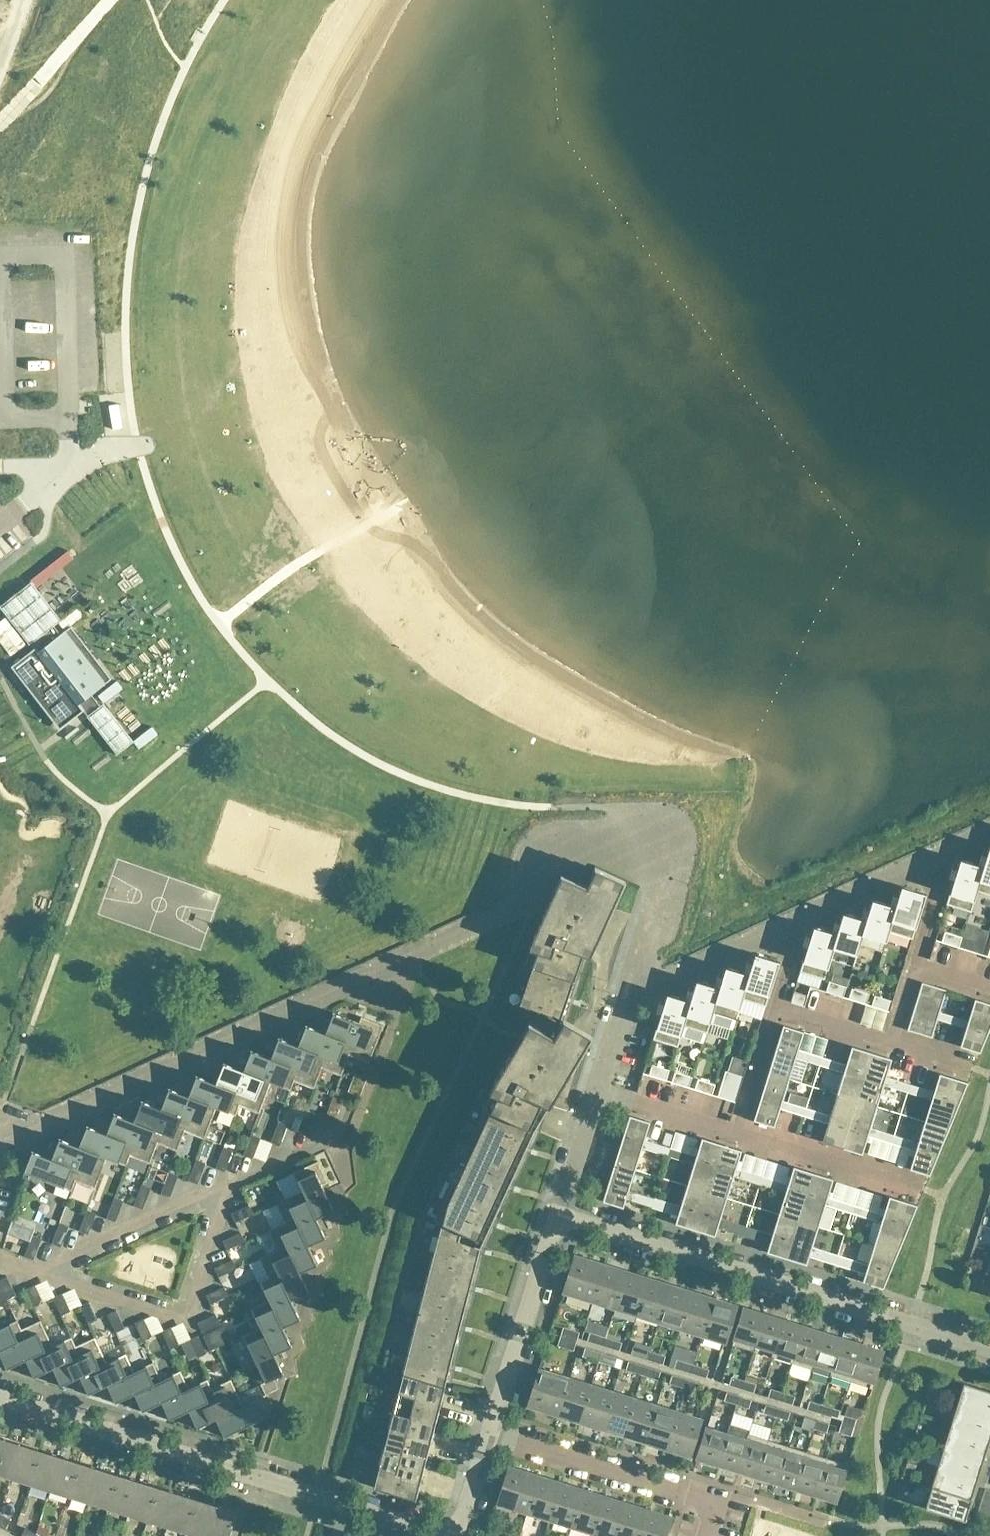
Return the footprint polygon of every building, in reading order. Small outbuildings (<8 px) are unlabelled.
[(57,561),(63,568),(74,560),(68,552),(57,561)] [(31,643),(34,648),(37,652),(60,634),(53,626),(60,620),(30,582),(0,606),(0,608),(29,645),(31,643)] [(0,619),(0,642),(11,656),(25,644),(3,616),(0,619)] [(24,675),(64,726),(83,711),(78,704),(91,695),(105,684),(91,666),(66,633),(72,628),(71,627),(70,626),(60,634),(37,652),(34,648),(10,667),(19,679),(24,675)] [(117,681),(98,696),(104,703),(123,688),(117,681)] [(100,706),(91,695),(78,704),(83,711),(87,716),(86,716),(116,754),(132,742),(102,704),(100,706)] [(151,727),(133,741),(139,749),(157,734),(151,727)] [(989,846),(983,867),(976,891),(977,891),(989,895),(989,847),(989,846)] [(983,867),(960,860),(946,904),(970,912),(977,891),(976,891),(983,867)] [(589,955),(594,941),(588,938),(590,934),(598,937),(606,920),(624,882),(595,869),(587,887),(561,946),(589,955)] [(561,946),(587,887),(561,875),(547,906),(545,910),(533,936),(561,946)] [(912,939),(926,894),(901,887),(895,907),(895,908),(888,931),(889,932),(912,939)] [(895,908),(895,907),(872,900),(865,921),(866,921),(859,945),(860,945),(882,952),(889,932),(888,931),(895,908)] [(866,921),(865,921),(842,914),(836,934),(837,935),(829,958),(830,959),(853,966),(860,945),(859,945),(866,921)] [(837,935),(836,934),(813,927),(799,972),(824,979),(830,959),(829,958),(837,935)] [(958,948),(962,937),(944,932),(941,943),(958,948)] [(579,984),(589,955),(561,946),(533,936),(523,965),(579,984)] [(981,955),(985,945),(967,939),(964,950),(981,955)] [(765,1006),(779,962),(754,954),(748,975),(749,975),(741,999),(742,999),(765,1006)] [(572,1003),(579,984),(523,965),(517,984),(572,1003)] [(749,975),(748,975),(725,968),(719,988),(719,989),(709,1022),(710,1023),(732,1029),(735,1019),(736,1020),(742,999),(741,999),(749,975)] [(719,989),(719,988),(696,981),(689,1002),(690,1002),(679,1036),(680,1037),(703,1043),(706,1033),(710,1023),(709,1022),(719,989)] [(843,997),(846,987),(829,981),(825,992),(843,997)] [(940,1011),(946,990),(922,982),(907,1030),(931,1038),(937,1020),(965,1028),(960,1047),(980,1053),(989,1027),(989,1004),(974,999),(968,1020),(940,1011)] [(572,1003),(517,984),(510,1003),(522,1007),(522,1006),(554,1018),(563,1021),(563,1019),(566,1021),(572,1003)] [(865,1004),(869,994),(851,989),(848,999),(865,1004)] [(804,1007),(807,996),(794,992),(790,1002),(804,1007)] [(679,1036),(690,1002),(689,1002),(666,995),(653,1039),(677,1047),(680,1037),(679,1036)] [(888,1011),(892,1001),(874,996),(871,1006),(888,1011)] [(368,1063),(383,1025),(361,1017),(359,1022),(332,1012),(329,1021),(329,1022),(325,1033),(353,1043),(349,1055),(368,1063)] [(561,1085),(590,1035),(566,1021),(563,1019),(563,1021),(553,1037),(534,1069),(558,1083),(557,1083),(561,1085)] [(534,1069),(553,1037),(529,1023),(510,1055),(513,1056),(534,1069)] [(353,1043),(325,1033),(305,1025),(301,1034),(302,1034),(298,1045),(326,1056),(321,1068),(341,1075),(349,1055),(353,1043)] [(798,1050),(803,1032),(783,1025),(768,1073),(789,1079),(795,1058),(819,1065),(822,1057),(798,1050)] [(326,1056),(298,1045),(278,1037),(274,1047),(275,1047),(270,1058),(298,1069),(294,1080),(314,1088),(321,1068),(326,1056)] [(856,1100),(871,1053),(851,1046),(846,1065),(822,1057),(819,1065),(843,1073),(836,1094),(856,1100)] [(298,1069),(270,1058),(250,1050),(247,1059),(243,1070),(271,1081),(271,1082),(274,1084),(290,1090),(294,1080),(298,1069)] [(886,1077),(891,1059),(871,1053),(856,1100),(876,1107),(883,1085),(907,1093),(910,1084),(886,1077)] [(520,1092),(534,1069),(513,1056),(510,1055),(495,1080),(520,1092)] [(259,1113),(271,1082),(271,1081),(243,1070),(223,1063),(219,1072),(220,1072),(215,1083),(244,1094),(239,1106),(259,1113)] [(666,1081),(669,1070),(651,1065),(648,1076),(666,1081)] [(548,1106),(561,1085),(557,1083),(558,1083),(534,1069),(520,1092),(543,1103),(548,1106)] [(734,1102),(742,1076),(725,1071),(717,1097),(734,1102)] [(355,1072),(351,1082),(362,1086),(363,1086),(367,1077),(355,1072)] [(689,1088),(692,1077),(674,1072),(671,1083),(689,1088)] [(789,1079),(768,1073),(753,1121),(774,1127),(779,1109),(803,1116),(806,1108),(787,1102),(782,1101),(789,1079)] [(948,1129),(967,1082),(939,1074),(933,1092),(910,1084),(907,1093),(931,1100),(924,1121),(948,1129)] [(244,1094),(215,1083),(195,1075),(192,1084),(188,1096),(216,1106),(216,1108),(220,1109),(220,1110),(235,1116),(239,1106),(244,1094)] [(712,1095),(715,1084),(697,1079),(694,1090),(712,1095)] [(534,1130),(548,1106),(543,1103),(520,1092),(495,1080),(489,1092),(496,1095),(489,1110),(534,1130)] [(204,1138),(216,1108),(216,1106),(188,1096),(168,1088),(165,1097),(161,1108),(189,1119),(184,1131),(204,1138)] [(790,1093),(787,1102),(806,1108),(809,1099),(790,1093)] [(842,1148),(856,1100),(836,1094),(830,1115),(806,1108),(803,1116),(827,1124),(822,1142),(842,1148)] [(334,1121),(342,1100),(333,1097),(325,1117),(334,1121)] [(189,1119),(161,1108),(141,1100),(137,1109),(138,1110),(133,1121),(162,1132),(157,1143),(177,1151),(184,1131),(189,1119)] [(870,1128),(876,1107),(856,1100),(842,1148),(862,1154),(867,1136),(891,1144),(894,1135),(870,1128)] [(307,1134),(315,1113),(305,1109),(297,1130),(307,1134)] [(534,1130),(489,1110),(480,1128),(525,1149),(534,1130)] [(162,1132),(133,1121),(113,1113),(110,1122),(106,1133),(134,1144),(130,1156),(149,1163),(157,1143),(162,1132)] [(644,1140),(650,1122),(629,1115),(614,1163),(635,1170),(641,1148),(667,1156),(670,1148),(644,1140)] [(929,1175),(948,1129),(924,1121),(917,1143),(894,1135),(891,1144),(915,1151),(909,1169),(929,1175)] [(279,1147),(287,1127),(278,1123),(270,1143),(279,1147)] [(134,1144),(106,1133),(86,1125),(82,1135),(83,1135),(79,1146),(107,1157),(106,1158),(110,1159),(110,1160),(126,1166),(130,1156),(134,1144)] [(525,1149),(480,1128),(472,1147),(517,1167),(525,1149)] [(252,1159),(260,1138),(251,1135),(243,1155),(252,1159)] [(107,1157),(79,1146),(59,1138),(55,1147),(56,1147),(51,1158),(79,1169),(75,1181),(95,1188),(106,1158),(107,1157)] [(706,1192),(721,1144),(701,1138),(696,1156),(670,1148),(667,1156),(693,1164),(687,1186),(706,1192)] [(759,1185),(761,1177),(735,1169),(741,1150),(721,1144),(706,1192),(726,1198),(733,1177),(759,1185)] [(224,1171),(232,1151),(223,1147),(215,1168),(224,1171)] [(517,1167),(472,1147),(463,1165),(508,1186),(517,1167)] [(79,1169),(51,1158),(31,1151),(23,1172),(71,1191),(75,1181),(79,1169)] [(197,1184),(205,1163),(196,1160),(188,1181),(197,1184)] [(281,1180),(289,1197),(302,1192),(303,1191),(316,1218),(325,1214),(325,1215),(334,1210),(322,1185),(327,1182),(317,1161),(293,1173),(293,1174),(281,1180)] [(628,1190),(635,1170),(614,1163),(602,1201),(623,1208),(625,1200),(651,1208),(654,1198),(628,1190)] [(508,1186),(463,1165),(455,1184),(500,1204),(508,1186)] [(798,1220),(813,1173),(793,1166),(787,1185),(761,1177),(759,1185),(785,1193),(778,1214),(798,1220)] [(170,1197),(178,1176),(169,1172),(161,1193),(170,1197)] [(827,1197),(833,1179),(813,1173),(798,1220),(818,1227),(825,1205),(851,1213),(853,1205),(827,1197)] [(500,1204),(455,1184),(446,1202),(491,1223),(500,1204)] [(142,1209),(150,1188),(141,1185),(133,1206),(142,1209)] [(695,1230),(706,1192),(687,1186),(680,1206),(654,1198),(651,1208),(677,1216),(675,1224),(695,1230)] [(302,1192),(289,1197),(276,1204),(277,1206),(263,1212),(271,1229),(276,1227),(285,1222),(295,1218),(308,1245),(316,1241),(317,1242),(325,1238),(316,1218),(303,1191),(302,1192)] [(746,1226),(720,1218),(726,1198),(706,1192),(695,1230),(714,1236),(717,1228),(743,1236),(746,1226)] [(898,1252),(917,1205),(889,1196),(883,1214),(853,1205),(851,1213),(880,1223),(874,1244),(898,1252)] [(115,1222),(123,1201),(114,1198),(106,1218),(115,1222)] [(491,1223),(446,1202),(441,1222),(483,1241),(491,1223)] [(253,1214),(249,1205),(231,1214),(235,1223),(253,1214)] [(88,1234),(96,1214),(87,1210),(78,1231),(88,1234)] [(786,1259),(798,1220),(778,1214),(772,1234),(746,1226),(743,1236),(769,1244),(766,1252),(786,1259)] [(276,1227),(271,1229),(268,1231),(269,1233),(247,1243),(252,1254),(274,1244),(277,1250),(286,1245),(299,1273),(308,1268),(308,1269),(317,1265),(308,1245),(295,1218),(285,1222),(276,1227)] [(838,1255),(812,1247),(818,1227),(798,1220),(786,1259),(806,1265),(809,1257),(835,1265),(838,1255)] [(480,1248),(483,1241),(441,1222),(433,1253),(475,1266),(480,1248)] [(60,1247),(68,1226),(59,1223),(51,1244),(60,1247)] [(245,1241),(240,1233),(222,1241),(226,1250),(245,1241)] [(33,1260),(41,1239),(32,1235),(24,1256),(33,1260)] [(883,1289),(898,1252),(874,1244),(867,1264),(838,1255),(835,1265),(864,1274),(862,1282),(883,1289)] [(286,1245),(277,1250),(259,1258),(268,1277),(278,1272),(291,1300),(300,1296),(308,1292),(299,1273),(286,1245)] [(470,1285),(475,1266),(433,1253),(428,1272),(470,1285)] [(593,1302),(604,1265),(582,1258),(576,1276),(569,1274),(563,1292),(593,1302)] [(236,1269),(232,1260),(214,1268),(218,1277),(236,1269)] [(615,1308),(626,1272),(604,1265),(593,1302),(615,1308)] [(278,1272),(268,1277),(259,1281),(266,1297),(267,1296),(269,1300),(282,1327),(291,1323),(300,1319),(291,1300),(278,1272)] [(465,1305),(470,1285),(428,1272),(423,1292),(465,1305)] [(637,1315),(648,1278),(626,1272),(615,1308),(637,1315)] [(11,1286),(7,1277),(0,1280),(0,1291),(11,1286)] [(658,1322),(670,1285),(648,1278),(637,1315),(658,1322)] [(43,1303),(34,1285),(25,1289),(34,1307),(43,1303)] [(680,1329),(692,1292),(670,1285),(658,1322),(680,1329)] [(11,1286),(0,1291),(0,1301),(1,1302),(15,1295),(11,1286)] [(228,1296),(224,1287),(205,1295),(210,1304),(228,1296)] [(460,1324),(465,1305),(423,1292),(418,1311),(460,1324)] [(702,1336),(713,1299),(692,1292),(680,1329),(702,1336)] [(70,1311),(61,1293),(53,1297),(61,1315),(70,1311)] [(724,1343),(736,1306),(713,1299),(702,1336),(724,1343)] [(292,1346),(282,1327),(269,1300),(251,1308),(258,1324),(258,1323),(260,1327),(261,1327),(274,1354),(283,1350),(292,1346)] [(97,1320),(89,1302),(80,1306),(88,1324),(97,1320)] [(754,1345),(764,1314),(743,1308),(732,1345),(754,1352),(756,1346),(754,1345)] [(124,1328),(116,1310),(107,1314),(115,1332),(124,1328)] [(455,1343),(460,1324),(418,1311),(413,1330),(455,1343)] [(219,1323),(215,1314),(197,1323),(201,1332),(219,1323)] [(774,1351),(783,1320),(764,1314),(754,1345),(756,1346),(773,1351),(774,1351)] [(151,1337),(143,1318),(134,1323),(143,1341),(151,1337)] [(52,1346),(40,1320),(21,1329),(26,1339),(0,1351),(0,1356),(2,1361),(6,1370),(25,1361),(53,1348),(52,1346)] [(21,1329),(17,1320),(0,1328),(0,1351),(26,1339),(21,1329)] [(791,1363),(803,1327),(783,1320),(774,1351),(773,1351),(771,1357),(791,1363)] [(231,1341),(224,1326),(203,1336),(210,1351),(231,1341)] [(179,1345),(170,1327),(161,1331),(170,1349),(179,1345)] [(283,1373),(274,1354),(261,1327),(260,1327),(242,1336),(264,1382),(273,1378),(274,1377),(274,1378),(283,1373)] [(576,1342),(579,1332),(563,1327),(560,1337),(576,1342)] [(813,1363),(822,1333),(803,1327),(791,1363),(812,1370),(814,1364),(813,1363)] [(450,1363),(455,1343),(413,1330),(408,1350),(450,1363)] [(603,1346),(605,1338),(589,1333),(587,1341),(603,1346)] [(842,1339),(822,1333),(813,1363),(814,1364),(812,1370),(812,1372),(829,1377),(829,1375),(831,1369),(832,1369),(842,1339)] [(206,1353),(197,1335),(189,1340),(197,1358),(206,1353)] [(80,1356),(75,1346),(71,1337),(56,1344),(56,1345),(52,1346),(53,1348),(25,1361),(29,1369),(33,1378),(52,1369),(80,1356)] [(107,1365),(106,1363),(94,1337),(75,1346),(80,1356),(52,1369),(57,1378),(56,1378),(60,1387),(80,1377),(107,1365)] [(573,1351),(576,1342),(560,1337),(557,1346),(573,1351)] [(619,1351),(621,1343),(605,1338),(603,1346),(619,1351)] [(850,1382),(861,1345),(842,1339),(832,1369),(831,1369),(829,1375),(850,1382)] [(877,1367),(882,1351),(861,1345),(850,1382),(871,1388),(878,1367),(877,1367)] [(646,1360),(649,1351),(633,1346),(630,1355),(646,1360)] [(598,1361),(601,1353),(584,1348),(582,1356),(598,1361)] [(445,1382),(450,1363),(408,1350),(403,1369),(445,1382)] [(662,1365),(665,1356),(649,1351),(646,1360),(662,1365)] [(614,1366),(617,1358),(601,1353),(598,1361),(614,1366)] [(134,1373),(134,1372),(125,1354),(110,1361),(106,1363),(107,1365),(80,1377),(84,1386),(83,1386),(87,1395),(107,1386),(134,1373)] [(690,1373),(692,1365),(676,1360),(674,1368),(690,1373)] [(641,1375),(644,1367),(628,1361),(625,1370),(641,1375)] [(161,1381),(161,1380),(153,1363),(137,1370),(134,1372),(134,1373),(107,1386),(111,1395),(110,1395),(115,1404),(134,1394),(161,1381)] [(706,1378),(708,1370),(692,1365),(690,1373),(706,1378)] [(657,1380),(660,1372),(644,1367),(641,1375),(657,1380)] [(444,1386),(445,1382),(403,1369),(398,1389),(440,1402),(443,1390),(444,1391),(445,1387),(444,1386)] [(558,1415),(569,1378),(539,1369),(534,1387),(540,1390),(535,1408),(558,1415)] [(189,1390),(188,1389),(180,1371),(164,1378),(161,1380),(161,1381),(134,1394),(138,1403),(142,1412),(161,1403),(189,1390)] [(688,1380),(671,1375),(669,1384),(685,1389),(688,1380)] [(741,1389),(743,1381),(731,1377),(729,1385),(741,1389)] [(270,1415),(267,1409),(273,1406),(267,1394),(278,1389),(273,1378),(264,1382),(260,1384),(265,1395),(246,1403),(246,1404),(242,1406),(243,1407),(215,1420),(220,1428),(219,1429),(223,1437),(270,1415)] [(579,1422),(591,1385),(569,1378),(558,1415),(579,1422)] [(216,1398),(211,1389),(207,1379),(192,1387),(188,1389),(189,1390),(161,1403),(165,1411),(165,1412),(169,1420),(188,1411),(216,1398)] [(243,1407),(242,1406),(230,1380),(211,1389),(216,1398),(188,1411),(192,1420),(196,1429),(215,1420),(243,1407)] [(701,1394),(704,1385),(688,1380),(685,1389),(701,1394)] [(753,1393),(756,1384),(743,1381),(741,1389),(753,1393)] [(963,1383),(957,1404),(989,1414),(989,1391),(963,1383)] [(601,1429),(613,1392),(591,1385),(579,1422),(601,1429)] [(441,1402),(440,1402),(398,1389),(393,1408),(436,1422),(437,1421),(435,1421),(438,1409),(440,1409),(441,1402)] [(780,1401),(782,1393),(770,1389),(767,1397),(780,1401)] [(623,1436),(635,1399),(613,1392),(601,1429),(623,1436)] [(736,1405),(739,1396),(726,1392),(724,1401),(736,1405)] [(792,1405),(795,1396),(782,1393),(780,1401),(792,1405)] [(748,1408),(751,1400),(739,1396),(736,1405),(748,1408)] [(645,1442),(656,1405),(635,1399),(623,1436),(645,1442)] [(819,1413),(821,1405),(809,1401),(807,1409),(819,1413)] [(957,1404),(950,1425),(989,1437),(989,1414),(957,1404)] [(667,1449),(678,1412),(656,1405),(645,1442),(667,1449)] [(775,1417),(777,1408),(765,1405),(763,1413),(775,1417)] [(831,1417),(834,1409),(821,1405),(819,1413),(831,1417)] [(859,1430),(864,1411),(846,1406),(841,1424),(859,1430)] [(435,1428),(436,1422),(393,1408),(388,1428),(431,1441),(432,1440),(430,1439),(433,1427),(435,1428)] [(787,1421),(790,1412),(777,1408),(775,1417),(787,1421)] [(689,1456),(700,1419),(678,1412),(667,1449),(689,1456)] [(814,1429),(816,1420),(804,1417),(802,1425),(814,1429)] [(826,1433),(829,1424),(816,1420),(814,1429),(826,1433)] [(736,1471),(748,1434),(749,1430),(729,1424),(726,1434),(717,1465),(736,1471)] [(859,1430),(841,1424),(838,1432),(856,1438),(859,1430)] [(989,1438),(989,1437),(950,1425),(944,1446),(984,1458),(989,1438)] [(430,1446),(431,1441),(388,1428),(383,1447),(426,1461),(427,1458),(426,1458),(429,1446),(430,1446)] [(717,1465),(726,1434),(706,1428),(697,1458),(717,1465)] [(756,1477),(767,1440),(748,1434),(736,1471),(756,1477)] [(10,1478),(21,1444),(0,1437),(0,1475),(10,1478)] [(776,1483),(787,1446),(767,1440),(756,1477),(776,1483)] [(30,1485),(41,1450),(37,1449),(21,1444),(10,1478),(30,1485)] [(795,1489),(807,1452),(787,1446),(776,1483),(795,1489)] [(977,1479),(984,1458),(944,1446),(937,1466),(977,1479)] [(425,1465),(426,1461),(383,1447),(378,1467),(421,1481),(422,1477),(421,1476),(424,1465),(425,1465)] [(50,1491),(60,1456),(41,1450),(30,1485),(50,1491)] [(815,1495),(826,1458),(807,1452),(795,1489),(815,1495)] [(69,1497),(80,1462),(60,1456),(50,1491),(69,1497)] [(840,1486),(845,1471),(847,1465),(826,1458),(815,1495),(835,1501),(840,1486)] [(89,1503),(99,1468),(80,1462),(69,1497),(89,1503)] [(971,1499),(977,1479),(937,1466),(931,1487),(971,1499)] [(416,1495),(419,1483),(420,1484),(421,1481),(378,1467),(373,1487),(416,1500),(418,1495),(416,1495)] [(108,1509),(119,1475),(99,1468),(89,1503),(108,1509)] [(527,1513),(539,1476),(516,1469),(510,1487),(503,1485),(497,1504),(527,1513)] [(128,1515),(138,1481),(119,1475),(108,1509),(128,1515)] [(549,1520),(560,1483),(539,1476),(527,1513),(549,1520)] [(147,1521),(158,1487),(138,1481),(128,1515),(147,1521)] [(571,1526),(582,1490),(560,1483),(549,1520),(571,1526)] [(167,1527),(177,1493),(158,1487),(147,1521),(167,1527)] [(964,1521),(971,1499),(931,1487),(924,1508),(964,1521)] [(984,1489),(981,1499),(989,1502),(989,1491),(984,1489)] [(593,1533),(604,1497),(582,1490),(571,1526),(593,1533)] [(186,1533),(197,1499),(177,1493),(167,1527),(186,1533)] [(626,1503),(604,1497),(593,1533),(601,1535),(616,1535),(626,1503)] [(216,1505),(197,1499),(186,1533),(195,1535),(207,1535),(216,1505)] [(981,1499),(978,1509),(989,1512),(989,1502),(981,1499)] [(648,1510),(626,1503),(616,1535),(640,1535),(648,1510)] [(237,1511),(216,1505),(207,1535),(229,1535),(237,1511)] [(989,1517),(989,1512),(978,1509),(974,1523),(987,1527),(989,1520),(989,1517)] [(665,1535),(664,1535),(670,1517),(648,1510),(640,1535),(664,1535),(665,1535)] [(10,1520),(0,1514),(0,1526),(5,1529),(10,1520)]
